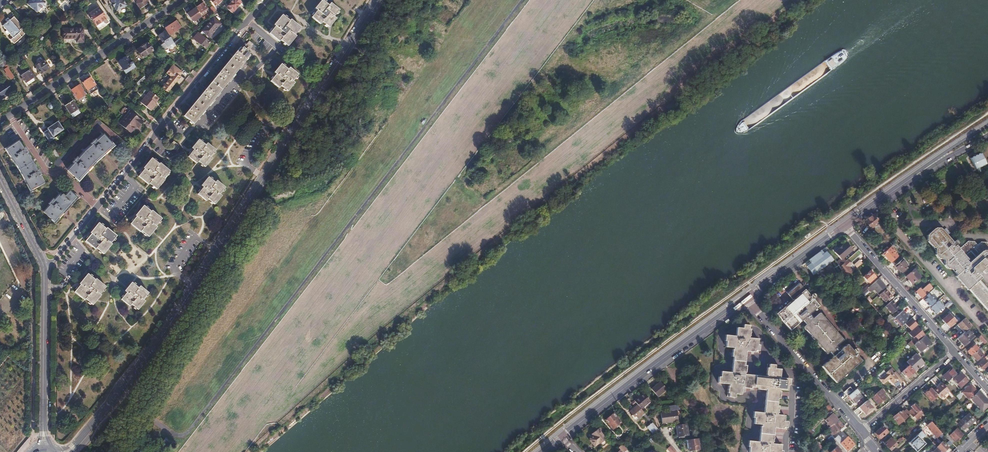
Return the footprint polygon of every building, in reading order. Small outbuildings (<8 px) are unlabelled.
[(27,4),(38,13),(46,4),(41,0),(30,0),(27,4)] [(116,11),(126,6),(123,0),(110,0),(116,11)] [(137,4),(140,9),(149,3),(147,1),(147,0),(137,0),(137,4)] [(226,8),(227,9),(232,13),(241,2),(240,0),(233,0),(226,8)] [(311,17),(320,24),(322,22),(329,27),(336,19),(333,17),(339,10),(331,3),(329,6),(322,0),(315,9),(317,10),(311,17)] [(67,12),(70,4),(63,1),(59,8),(67,12)] [(203,3),(197,7),(202,14),(207,10),(207,9),(203,3)] [(210,13),(203,19),(205,21),(216,11),(212,6),(209,9),(210,10),(209,12),(210,13)] [(99,7),(88,15),(91,19),(92,19),(96,25),(103,21),(104,23),(107,24),(109,22),(99,7)] [(196,8),(187,14),(193,22),(202,16),(196,8)] [(275,26),(269,33),(280,41),(281,40),(288,46),(296,36),(295,35),(301,28),(291,19),(290,21),(282,15),(274,25),(275,26)] [(10,20),(3,26),(6,30),(5,32),(5,33),(6,34),(8,35),(9,34),(13,38),(10,40),(13,44),(24,35),(20,30),(23,28),(14,17),(10,20)] [(213,18),(202,31),(210,38),(221,24),(213,18)] [(176,22),(166,29),(170,35),(181,28),(176,22)] [(66,28),(65,38),(78,39),(78,43),(85,44),(86,30),(66,28)] [(158,37),(155,39),(165,54),(176,47),(174,44),(165,31),(157,36),(158,37)] [(198,32),(193,39),(204,47),(206,45),(208,46),(211,43),(198,32)] [(180,39),(174,44),(176,47),(185,39),(180,33),(177,36),(180,39)] [(250,40),(248,43),(252,46),(254,43),(267,53),(272,47),(255,33),(250,39),(250,40)] [(139,50),(138,51),(143,58),(153,51),(148,43),(138,49),(139,50)] [(240,47),(184,116),(194,124),(250,55),(247,52),(248,51),(243,47),(242,49),(240,47)] [(278,51),(272,58),(280,64),(285,58),(278,51)] [(126,57),(118,62),(125,74),(135,67),(128,56),(126,58),(126,57)] [(21,57),(15,61),(19,66),(22,64),(21,63),(24,62),(21,57)] [(45,61),(36,66),(41,73),(49,68),(45,61)] [(276,74),(270,81),(279,88),(281,86),(287,91),(294,83),(293,81),(298,75),(289,67),(288,70),(280,64),(273,73),(276,74)] [(7,65),(4,67),(6,69),(4,70),(11,79),(14,77),(8,68),(9,68),(8,65),(7,65)] [(171,77),(162,87),(168,92),(178,79),(178,80),(180,77),(179,76),(182,72),(173,65),(166,73),(171,77)] [(29,71),(21,76),(26,83),(34,78),(29,71)] [(91,78),(83,83),(88,91),(89,90),(91,94),(98,89),(95,86),(96,85),(91,78)] [(0,85),(0,100),(13,92),(6,81),(0,85)] [(80,85),(72,90),(78,100),(86,94),(80,85)] [(150,91),(143,101),(152,109),(157,104),(156,103),(159,98),(150,91)] [(72,101),(65,105),(71,114),(78,109),(72,101)] [(143,101),(141,103),(151,111),(152,109),(143,101)] [(128,109),(117,122),(128,131),(134,123),(136,125),(141,119),(128,109)] [(58,122),(48,129),(53,136),(63,130),(58,122)] [(71,123),(66,126),(68,128),(67,129),(71,136),(77,132),(71,123)] [(74,164),(68,171),(79,181),(96,163),(113,146),(103,134),(97,140),(96,139),(91,144),(92,145),(85,152),(78,159),(77,158),(73,163),(74,164)] [(251,135),(249,142),(257,145),(259,138),(251,135)] [(194,149),(188,156),(197,163),(199,161),(205,166),(212,158),(210,156),(216,149),(207,142),(205,144),(198,139),(191,147),(194,149)] [(19,141),(6,149),(20,170),(31,191),(45,184),(41,176),(42,175),(39,170),(37,171),(33,162),(28,154),(29,153),(25,147),(24,148),(19,141)] [(174,141),(170,146),(175,149),(178,145),(174,141)] [(55,150),(47,155),(51,161),(53,163),(60,156),(55,150)] [(982,153),(971,158),(976,169),(987,164),(982,153)] [(144,169),(138,177),(148,185),(149,183),(157,189),(165,179),(164,178),(170,171),(160,163),(159,164),(151,158),(143,168),(144,169)] [(203,187),(198,194),(206,201),(208,199),(215,205),(222,196),(219,194),(225,187),(217,180),(215,182),(208,177),(201,186),(203,187)] [(50,205),(43,212),(55,222),(78,196),(75,194),(74,195),(69,191),(65,196),(62,194),(62,195),(60,194),(54,200),(53,199),(49,204),(50,205)] [(137,216),(130,224),(140,232),(141,231),(149,237),(157,227),(156,225),(161,218),(152,210),(151,211),(144,206),(136,215),(137,216)] [(871,214),(866,218),(867,219),(866,221),(871,228),(880,222),(874,214),(872,216),(871,214)] [(91,234),(85,241),(96,250),(96,249),(104,254),(112,244),(111,243),(116,236),(106,228),(106,229),(98,223),(90,233),(91,234)] [(987,311),(987,294),(977,281),(981,278),(979,276),(987,268),(987,244),(986,242),(980,242),(977,244),(974,241),(968,241),(960,248),(957,245),(959,243),(955,240),(953,242),(942,229),(937,229),(931,234),(930,240),(938,248),(937,252),(937,254),(948,268),(949,268),(950,267),(952,267),(957,274),(956,275),(966,286),(987,311)] [(836,254),(842,260),(843,258),(853,250),(846,242),(838,249),(840,251),(836,254)] [(889,257),(892,262),(898,257),(889,247),(883,253),(888,258),(889,257)] [(815,256),(805,263),(814,275),(833,260),(827,252),(828,251),(826,248),(815,256)] [(851,264),(847,260),(846,261),(840,266),(839,267),(840,268),(845,274),(848,277),(853,272),(848,266),(851,264)] [(856,268),(862,263),(859,260),(854,264),(856,268)] [(902,260),(895,266),(901,272),(908,266),(902,260)] [(915,270),(907,277),(913,283),(921,277),(921,276),(915,270)] [(870,271),(864,277),(869,283),(875,277),(870,271)] [(81,285),(75,293),(85,301),(86,300),(93,305),(101,295),(100,294),(106,286),(96,278),(95,280),(88,274),(79,284),(81,285)] [(938,286),(931,278),(928,281),(935,288),(938,286)] [(887,288),(878,279),(872,285),(880,294),(886,289),(887,288)] [(127,292),(121,299),(130,306),(131,304),(138,309),(145,301),(143,300),(148,293),(142,288),(141,289),(132,282),(125,291),(127,292)] [(793,300),(805,290),(800,284),(788,294),(793,300)] [(920,288),(916,291),(922,298),(926,294),(925,293),(932,287),(929,284),(922,290),(920,288)] [(886,289),(880,294),(879,295),(885,302),(888,299),(890,301),(893,297),(886,289)] [(819,306),(805,290),(793,300),(777,314),(791,330),(802,320),(803,321),(806,325),(804,327),(827,354),(829,352),(833,355),(834,356),(822,366),(836,383),(861,361),(847,345),(840,351),(839,349),(836,346),(843,340),(820,313),(813,319),(809,314),(819,306)] [(928,298),(924,301),(930,307),(937,301),(929,293),(926,296),(928,298)] [(945,294),(943,296),(948,301),(945,305),(948,308),(953,303),(945,294)] [(899,308),(892,301),(886,306),(892,314),(899,308)] [(939,301),(931,308),(936,314),(944,307),(939,301)] [(896,317),(903,326),(905,324),(910,319),(903,311),(896,317)] [(950,313),(942,320),(949,327),(957,321),(950,313)] [(894,318),(902,327),(903,326),(896,317),(894,318)] [(910,319),(905,324),(911,330),(917,325),(911,318),(910,319)] [(969,321),(966,318),(957,325),(962,329),(963,328),(966,331),(968,329),(971,327),(967,323),(969,321)] [(751,387),(755,387),(756,376),(744,374),(744,372),(746,373),(746,365),(744,365),(746,351),(758,353),(759,345),(758,345),(758,339),(749,338),(749,336),(750,336),(751,325),(744,325),(743,328),(737,328),(736,336),(728,335),(726,347),(734,348),(734,350),(733,350),(732,357),(733,357),(731,373),(722,372),(722,377),(721,377),(719,377),(718,383),(729,384),(729,386),(728,386),(727,396),(735,397),(735,394),(741,394),(742,387),(744,387),(744,388),(750,389),(751,387)] [(914,336),(919,341),(924,335),(917,327),(912,331),(909,334),(912,337),(914,336)] [(966,331),(957,339),(961,342),(964,346),(974,337),(971,333),(968,329),(966,331)] [(980,335),(978,337),(985,344),(987,342),(980,335)] [(925,336),(915,344),(915,345),(920,351),(930,343),(925,336)] [(968,351),(971,355),(972,355),(979,349),(975,345),(968,351)] [(979,349),(972,355),(977,361),(984,355),(984,354),(981,352),(983,350),(981,347),(979,349)] [(909,365),(915,371),(924,363),(919,357),(916,353),(907,362),(909,365)] [(978,364),(984,370),(987,366),(987,363),(985,359),(978,364)] [(758,387),(758,389),(765,390),(765,389),(767,389),(764,413),(755,412),(754,424),(762,425),(762,427),(761,427),(759,442),(750,441),(749,451),(782,451),(780,451),(781,445),(772,444),(772,442),(773,442),(773,434),(774,427),(776,427),(776,428),(786,429),(787,422),(784,421),(784,416),(777,415),(777,413),(778,413),(779,406),(777,405),(778,398),(780,398),(781,391),(779,391),(780,390),(787,391),(788,379),(780,378),(780,369),(775,369),(775,365),(767,364),(766,375),(767,375),(767,377),(760,376),(758,387)] [(911,375),(915,371),(909,365),(902,371),(902,372),(902,373),(904,375),(905,374),(908,378),(911,375)] [(943,376),(948,382),(957,374),(952,368),(943,376)] [(887,374),(883,370),(877,375),(882,380),(887,375),(887,374)] [(901,384),(904,381),(896,372),(894,374),(891,370),(887,374),(887,375),(881,380),(884,384),(888,381),(889,380),(890,381),(894,385),(899,382),(901,384)] [(961,373),(954,380),(961,387),(968,381),(961,373)] [(666,390),(661,384),(659,381),(653,386),(654,387),(651,390),(658,397),(666,390)] [(860,385),(855,389),(856,390),(849,396),(855,403),(862,397),(858,392),(863,388),(860,385)] [(971,398),(978,392),(971,385),(962,392),(969,400),(971,398)] [(850,387),(844,392),(847,395),(853,390),(850,387)] [(938,395),(932,388),(925,394),(932,401),(938,395)] [(879,392),(872,397),(878,404),(886,398),(883,394),(885,392),(882,389),(879,392)] [(978,392),(971,398),(982,411),(987,406),(987,403),(978,392)] [(644,394),(635,401),(639,407),(642,410),(651,402),(644,394)] [(867,401),(858,408),(864,416),(873,408),(867,401)] [(906,409),(904,411),(908,416),(911,419),(915,415),(920,411),(921,410),(915,403),(911,407),(912,408),(908,412),(906,409)] [(832,409),(828,404),(823,409),(826,414),(832,409)] [(642,410),(639,407),(631,413),(633,415),(632,416),(636,420),(638,418),(639,420),(643,416),(645,414),(642,410)] [(901,413),(899,411),(896,415),(896,416),(894,418),(899,424),(908,416),(904,411),(903,410),(901,413)] [(676,411),(660,413),(662,423),(677,421),(676,411)] [(961,422),(958,425),(963,430),(966,427),(967,428),(976,420),(969,413),(961,421),(961,422)] [(614,414),(606,420),(613,428),(621,422),(614,414)] [(643,416),(652,426),(654,425),(646,415),(645,414),(643,416)] [(830,426),(837,420),(832,414),(825,420),(830,426)] [(843,426),(838,419),(837,420),(830,426),(828,428),(834,434),(839,429),(843,426)] [(930,430),(937,438),(942,433),(933,423),(931,421),(927,425),(930,429),(930,430)] [(689,435),(687,424),(676,425),(678,437),(689,435)] [(649,429),(654,435),(659,430),(654,425),(652,426),(649,429)] [(810,436),(815,431),(810,427),(806,431),(810,436)] [(882,427),(875,433),(880,438),(887,432),(882,427)] [(957,428),(950,435),(953,438),(952,439),(955,442),(963,435),(957,428)] [(601,432),(598,430),(592,435),(593,436),(590,438),(590,439),(590,440),(595,446),(599,443),(603,447),(609,442),(601,432)] [(921,432),(909,443),(916,451),(925,444),(921,439),(925,436),(921,432)] [(840,444),(847,451),(854,445),(848,437),(840,444)] [(164,441),(169,444),(169,447),(166,451),(167,451),(172,451),(174,450),(175,449),(176,449),(177,447),(177,445),(176,444),(175,443),(174,442),(172,442),(167,438),(164,441)] [(700,450),(698,438),(688,440),(689,451),(700,450)] [(835,438),(831,441),(836,446),(839,443),(835,438)] [(891,438),(885,443),(887,444),(886,445),(891,450),(897,444),(891,438)] [(815,439),(812,442),(820,451),(823,448),(815,439)] [(937,447),(938,448),(943,451),(948,447),(942,442),(937,447)]
